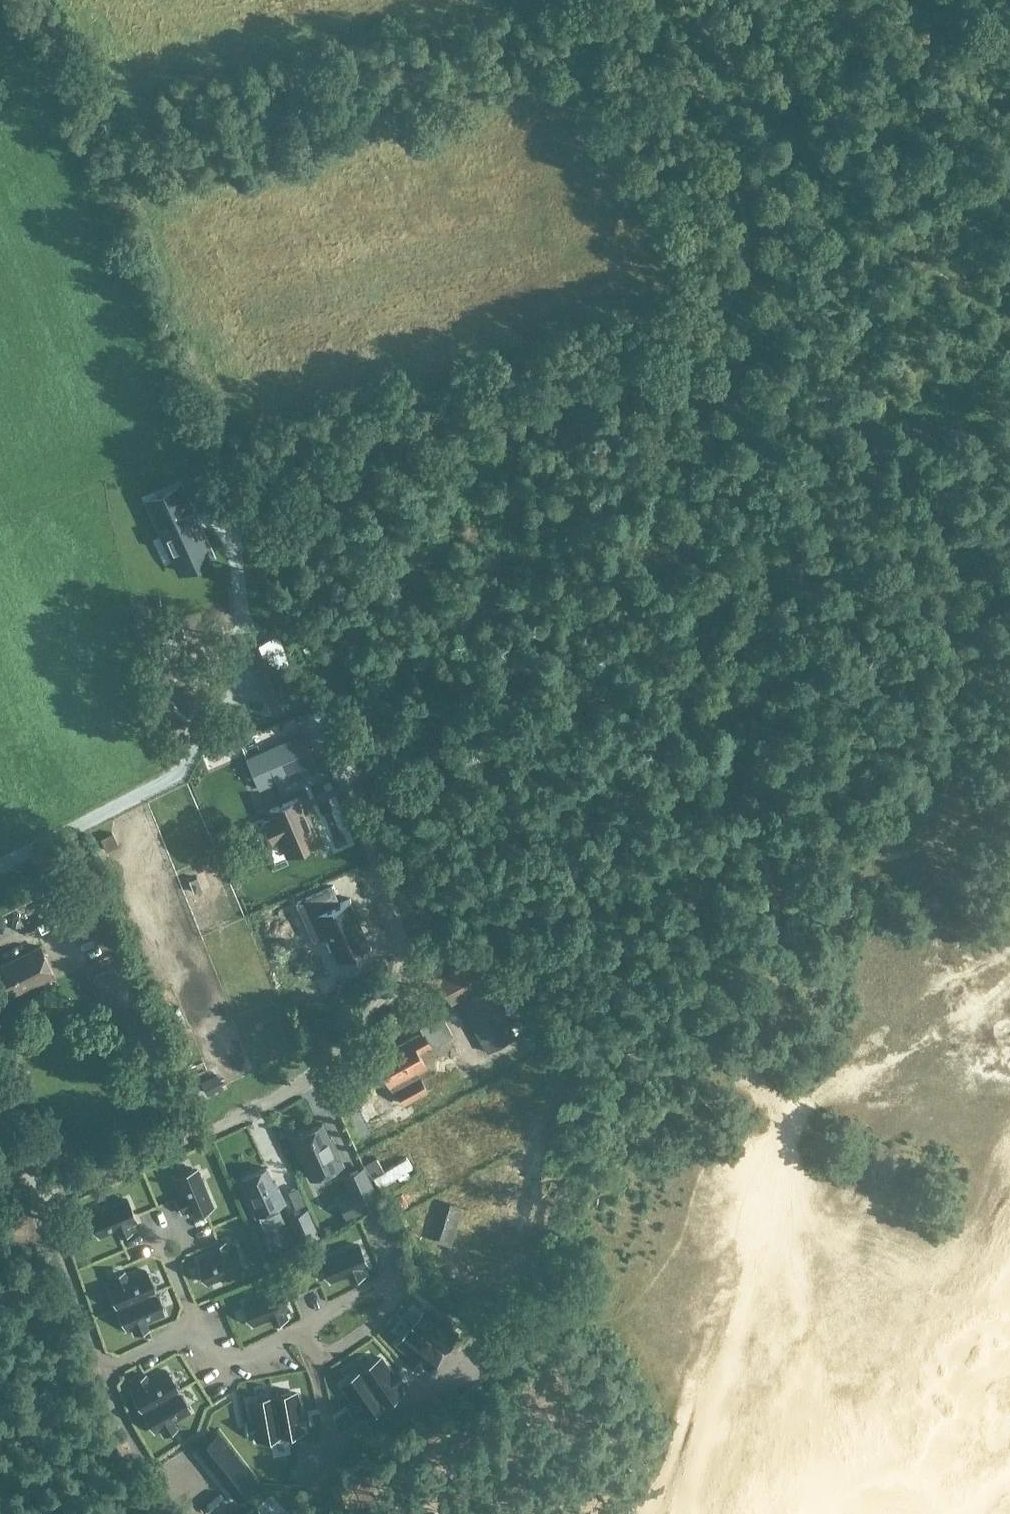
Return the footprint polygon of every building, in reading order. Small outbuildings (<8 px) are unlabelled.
[(148,501),(175,559),(206,545),(180,487),(148,501)] [(271,645),(254,651),(274,708),(292,702),(299,699),(279,642),(271,645)] [(208,810),(260,787),(277,780),(282,792),(294,787),(295,788),(321,776),(302,733),(195,780),(208,810)] [(317,841),(303,810),(306,809),(303,801),(300,802),(297,797),(269,809),(273,817),(264,821),(272,841),(281,837),(288,853),(317,841)] [(332,886),(297,902),(314,940),(327,934),(338,959),(336,960),(337,961),(371,946),(371,945),(370,945),(350,900),(351,899),(350,898),(340,903),(332,886)] [(61,907),(76,939),(98,929),(82,897),(61,907)] [(253,930),(261,927),(256,915),(248,919),(253,930)] [(4,998),(53,975),(39,946),(0,965),(0,990),(4,998)] [(450,1001),(485,982),(472,957),(467,960),(457,968),(455,966),(443,976),(442,973),(436,976),(450,1001)] [(120,964),(94,976),(111,1011),(136,999),(120,964)] [(477,999),(434,1020),(450,1053),(493,1032),(477,999)] [(127,1041),(139,1035),(133,1023),(121,1029),(127,1041)] [(415,1077),(395,1034),(365,1048),(378,1076),(366,1081),(375,1100),(388,1094),(387,1091),(415,1077)] [(424,1059),(433,1056),(428,1039),(419,1041),(424,1059)] [(386,1099),(360,1111),(370,1131),(395,1119),(386,1099)] [(331,1137),(329,1138),(323,1123),(293,1136),(300,1151),(298,1152),(311,1179),(343,1164),(331,1137)] [(376,1183),(387,1176),(378,1163),(367,1170),(376,1183)] [(388,1193),(418,1179),(410,1164),(381,1179),(388,1193)] [(256,1216),(285,1203),(276,1181),(273,1182),(267,1167),(242,1178),(249,1195),(247,1196),(256,1216)] [(377,1201),(362,1168),(346,1175),(361,1208),(377,1201)] [(177,1200),(179,1205),(182,1213),(189,1210),(191,1216),(213,1207),(198,1170),(176,1179),(183,1197),(177,1200)] [(497,1250),(509,1218),(493,1212),(494,1208),(478,1202),(476,1206),(459,1199),(457,1203),(434,1194),(428,1209),(452,1218),(446,1231),(464,1238),(462,1244),(478,1250),(480,1244),(497,1250)] [(121,1236),(126,1234),(134,1230),(131,1224),(137,1222),(128,1199),(91,1215),(100,1237),(118,1229),(121,1236)] [(289,1216),(301,1244),(319,1236),(307,1208),(289,1216)] [(381,1222),(360,1234),(380,1268),(401,1255),(381,1222)] [(26,1239),(33,1237),(28,1223),(21,1226),(26,1239)] [(214,1246),(217,1253),(199,1260),(208,1282),(245,1267),(236,1245),(230,1247),(227,1241),(214,1246)] [(359,1245),(322,1260),(324,1264),(329,1276),(331,1282),(350,1274),(355,1272),(357,1279),(365,1276),(362,1269),(368,1267),(359,1245)] [(124,1272),(119,1274),(111,1277),(114,1283),(108,1286),(118,1308),(154,1292),(145,1270),(127,1278),(124,1272)] [(281,1288),(244,1303),(246,1307),(251,1319),(253,1325),(272,1318),(277,1315),(280,1322),(287,1319),(285,1312),(290,1310),(281,1288)] [(164,1315),(154,1292),(118,1308),(127,1330),(133,1328),(135,1334),(143,1331),(148,1329),(145,1322),(164,1315)] [(427,1308),(412,1326),(443,1351),(458,1333),(453,1329),(457,1323),(451,1318),(446,1324),(427,1308)] [(412,1326),(397,1345),(416,1361),(412,1366),(418,1372),(423,1366),(428,1370),(443,1351),(412,1326)] [(381,1358),(361,1372),(384,1405),(404,1391),(400,1386),(406,1382),(401,1375),(396,1379),(381,1358)] [(145,1375),(141,1377),(133,1382),(137,1388),(131,1391),(144,1412),(178,1391),(166,1371),(149,1381),(145,1375)] [(361,1372),(342,1385),(356,1406),(350,1410),(355,1417),(361,1413),(364,1418),(384,1405),(361,1372)] [(190,1412),(178,1391),(144,1412),(156,1432),(161,1429),(164,1435),(172,1431),(176,1428),(173,1422),(190,1412)] [(297,1393),(273,1397),(280,1436),(304,1432),(303,1426),(310,1425),(308,1416),(302,1418),(301,1412),(297,1393)] [(254,1426),(247,1428),(249,1436),(256,1435),(257,1441),(280,1436),(273,1397),(250,1401),(253,1421),(254,1426)] [(238,1488),(256,1471),(246,1459),(227,1476),(238,1488)] [(212,1460),(189,1473),(212,1512),(234,1499),(212,1460)]
